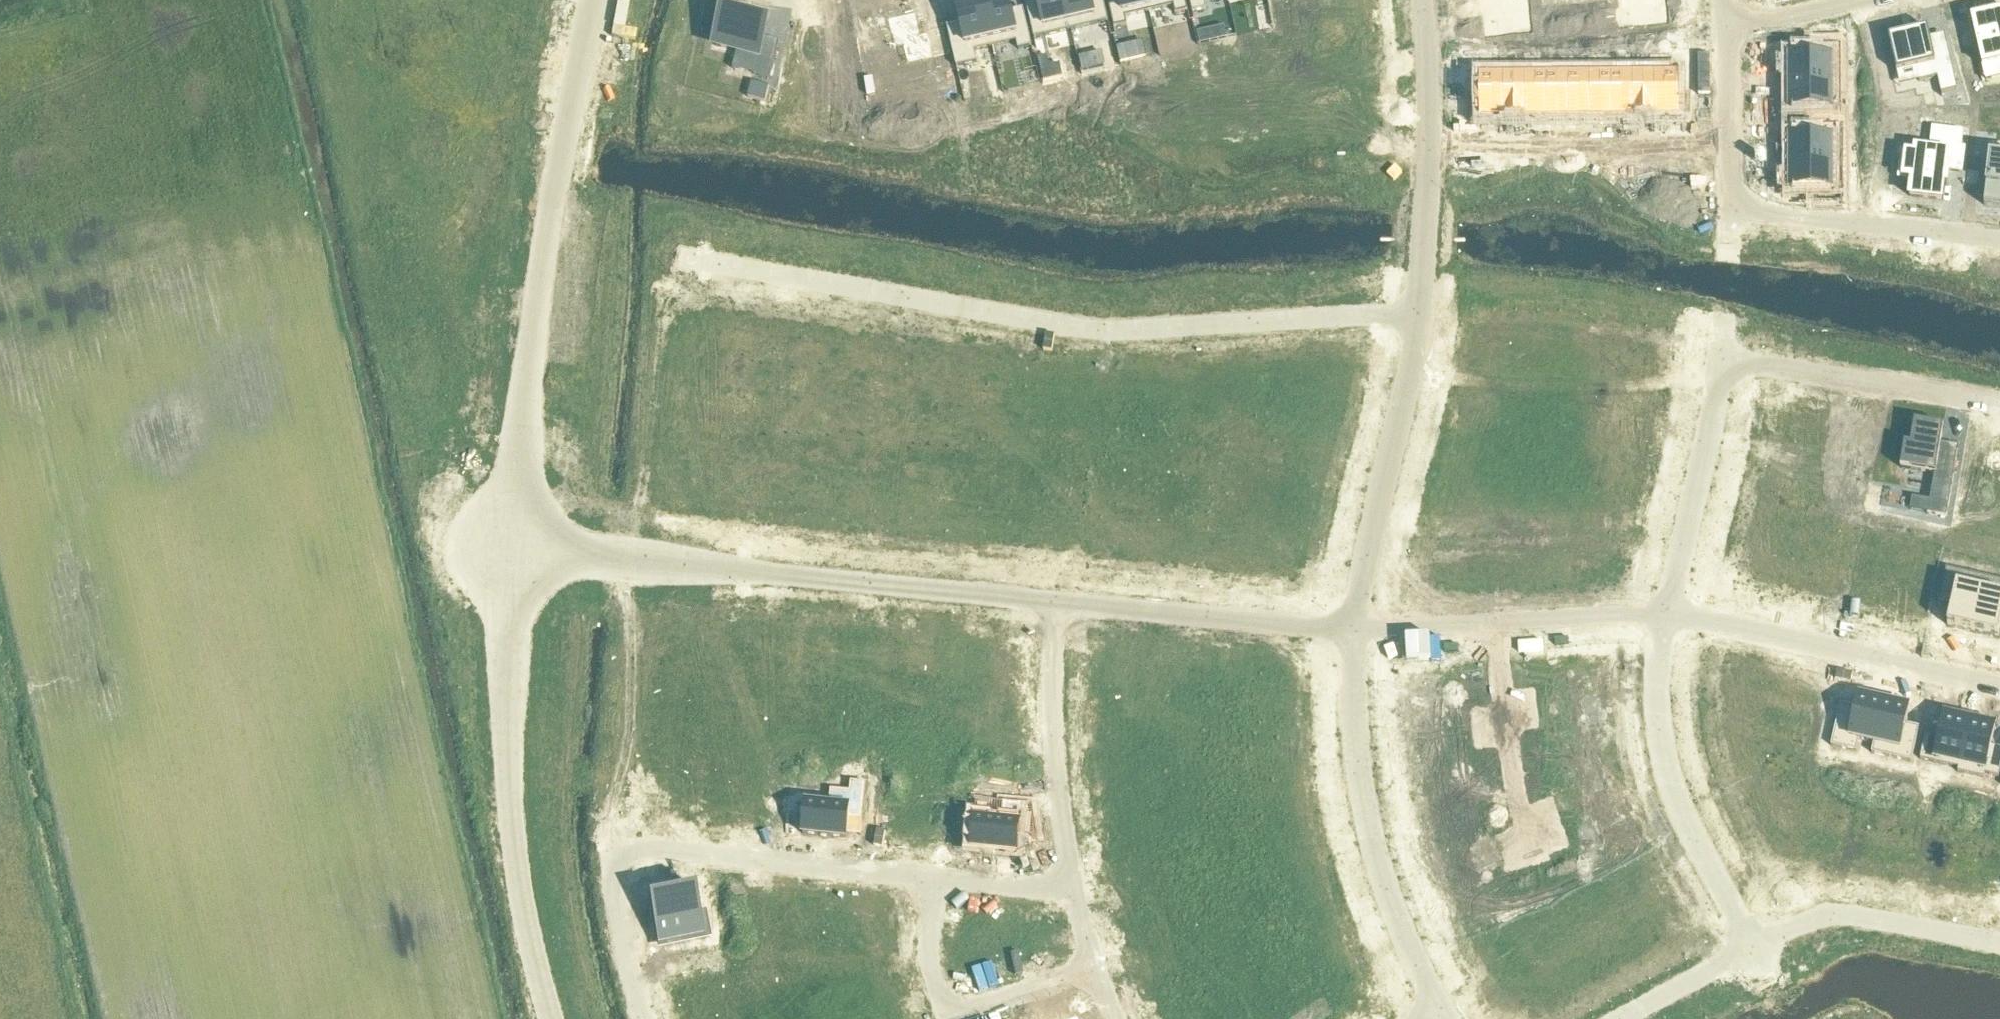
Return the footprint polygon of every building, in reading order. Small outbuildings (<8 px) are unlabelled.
[(949,36),(957,70),(977,65),(974,53),(993,49),(982,0),(972,0),(968,1),(969,2),(956,5),(961,26),(963,33),(949,36)] [(993,49),(1017,44),(1019,52),(1032,49),(1025,18),(1014,21),(1012,14),(1009,0),(982,0),(993,49)] [(1028,13),(1035,41),(1072,32),(1064,0),(1037,0),(1038,3),(1040,10),(1028,13)] [(1072,32),(1108,24),(1103,0),(1101,0),(1092,2),(1091,0),(1064,0),(1072,32)] [(1114,30),(1127,27),(1126,20),(1149,14),(1146,0),(1107,0),(1114,30)] [(1149,14),(1173,9),(1175,16),(1188,13),(1185,0),(1146,0),(1149,14)] [(1193,15),(1206,12),(1204,0),(1189,0),(1193,15)] [(1318,30),(1365,25),(1365,16),(1365,14),(1364,14),(1363,2),(1364,2),(1363,0),(1339,3),(1338,0),(1315,0),(1318,30)] [(1485,14),(1526,10),(1526,0),(1483,0),(1485,14)] [(1587,1),(1577,2),(1578,10),(1588,9),(1587,1)] [(1663,1),(1621,5),(1624,26),(1665,22),(1663,1)] [(1588,9),(1578,10),(1578,17),(1588,16),(1588,9)] [(1526,10),(1485,14),(1487,36),(1528,32),(1526,10)] [(915,14),(887,21),(894,49),(904,46),(908,65),(950,56),(943,29),(927,32),(926,33),(926,34),(920,36),(919,31),(915,14)] [(1972,20),(1983,68),(1999,64),(1999,14),(1972,20)] [(725,17),(717,48),(738,54),(758,59),(753,76),(770,81),(778,52),(762,48),(764,40),(767,28),(725,17)] [(1573,29),(1563,30),(1563,38),(1573,37),(1573,29)] [(1932,50),(1928,30),(1889,39),(1897,75),(1916,70),(1920,84),(1938,79),(1941,95),(1957,92),(1947,46),(1932,50)] [(1207,33),(1198,35),(1200,47),(1210,44),(1207,33)] [(1655,36),(1655,44),(1667,43),(1667,35),(1655,36)] [(1643,36),(1643,44),(1655,44),(1655,36),(1643,36)] [(1556,39),(1556,47),(1568,46),(1568,38),(1556,39)] [(1589,39),(1577,40),(1578,48),(1590,48),(1589,39)] [(1599,39),(1600,47),(1612,47),(1611,39),(1599,39)] [(1611,39),(1612,47),(1624,47),(1623,39),(1611,39)] [(1513,45),(1513,53),(1525,53),(1525,45),(1513,45)] [(1525,45),(1525,53),(1537,53),(1537,45),(1525,45)] [(1126,47),(1117,50),(1121,65),(1130,63),(1126,47)] [(1492,47),(1492,55),(1504,55),(1503,47),(1492,47)] [(1790,59),(1790,86),(1840,85),(1840,47),(1814,48),(1814,59),(1790,59)] [(1060,66),(1050,69),(1047,58),(1038,60),(1043,84),(1063,79),(1060,66)] [(1612,79),(1612,119),(1634,119),(1633,78),(1612,79)] [(1633,78),(1634,119),(1635,119),(1655,119),(1655,78),(1633,78)] [(1655,78),(1655,119),(1678,118),(1678,78),(1655,78)] [(1504,80),(1504,120),(1505,120),(1505,121),(1525,120),(1526,120),(1525,79),(1504,80)] [(1525,79),(1526,120),(1547,120),(1547,79),(1525,79)] [(1547,79),(1547,120),(1569,119),(1569,79),(1547,79)] [(1569,79),(1569,119),(1591,119),(1590,79),(1569,79)] [(1590,79),(1591,119),(1612,119),(1612,79),(1590,79)] [(1481,80),(1482,120),(1504,120),(1504,80),(1481,80)] [(770,89),(752,84),(748,100),(766,105),(770,89)] [(1790,86),(1790,112),(1815,112),(1815,123),(1840,123),(1840,85),(1790,86)] [(1965,104),(1963,95),(1950,99),(1952,105),(1965,104)] [(1790,140),(1791,166),(1841,165),(1840,128),(1815,128),(1815,139),(1790,140)] [(1902,156),(1899,180),(1912,182),(1910,199),(1942,203),(1944,186),(1947,186),(1948,173),(1961,174),(1964,152),(1960,151),(1962,135),(1934,132),(1931,153),(1915,151),(1915,157),(1902,156)] [(1990,159),(1984,208),(1999,210),(1999,160),(1990,159)] [(1791,166),(1791,192),(1815,192),(1815,203),(1841,203),(1841,165),(1791,166)] [(1966,186),(1979,187),(1980,173),(1968,171),(1966,186)] [(1778,417),(1772,440),(1822,452),(1831,417),(1807,411),(1804,423),(1778,417)] [(1905,446),(1900,470),(1934,476),(1930,503),(1927,516),(1947,520),(1958,454),(1940,451),(1941,446),(1944,429),(1914,424),(1910,447),(1905,446)] [(1984,474),(1999,476),(1998,487),(1999,488),(1999,438),(1990,437),(1984,474)] [(1772,440),(1766,463),(1792,469),(1789,482),(1813,488),(1822,452),(1772,440)] [(1883,490),(1872,488),(1866,511),(1880,513),(1883,490)] [(1946,570),(1940,597),(1954,600),(1947,628),(1973,633),(1985,579),(1946,570)] [(1973,633),(1998,639),(1999,632),(1999,582),(1985,579),(1973,633)] [(1592,663),(1550,667),(1552,688),(1594,684),(1592,663)] [(1451,671),(1409,675),(1411,697),(1453,692),(1451,671)] [(1498,679),(1486,680),(1487,688),(1499,687),(1498,679)] [(1518,683),(1506,685),(1507,693),(1519,691),(1518,683)] [(1746,699),(1719,703),(1722,727),(1764,720),(1760,697),(1770,696),(1768,683),(1744,686),(1746,699)] [(1594,684),(1552,688),(1554,709),(1596,705),(1594,684)] [(1499,687),(1487,688),(1488,696),(1500,695),(1499,687)] [(1519,691),(1507,693),(1508,701),(1520,699),(1519,691)] [(1453,692),(1411,697),(1413,717),(1455,712),(1453,692)] [(1838,718),(1831,748),(1856,754),(1859,741),(1874,745),(1872,755),(1884,704),(1859,698),(1853,722),(1838,718)] [(1884,704),(1872,755),(1911,764),(1918,736),(1904,733),(1909,710),(1884,704)] [(1596,705),(1554,709),(1556,729),(1597,725),(1596,705)] [(1455,712),(1413,717),(1416,737),(1457,733),(1455,712)] [(1925,738),(1920,761),(1958,770),(1957,774),(1958,774),(1970,723),(1944,717),(1939,741),(1925,738)] [(1503,720),(1491,721),(1492,729),(1504,728),(1503,720)] [(1764,720),(1722,727),(1726,750),(1753,746),(1755,759),(1779,755),(1777,742),(1767,743),(1764,720)] [(1958,774),(1984,780),(1985,776),(1998,779),(1999,771),(1999,751),(1991,749),(1995,729),(1970,723),(1958,774)] [(1522,724),(1510,725),(1511,733),(1523,732),(1522,724)] [(1597,725),(1556,729),(1558,750),(1599,746),(1597,725)] [(1504,728),(1492,729),(1492,737),(1505,736),(1504,728)] [(1523,732),(1511,733),(1512,741),(1524,740),(1523,732)] [(1457,733),(1416,737),(1418,758),(1460,753),(1457,733)] [(1460,753),(1418,758),(1420,778),(1462,773),(1460,753)] [(1599,755),(1560,769),(1567,789),(1606,775),(1599,755)] [(1511,760),(1499,761),(1499,769),(1512,768),(1511,760)] [(1512,768),(1499,769),(1500,777),(1512,776),(1512,768)] [(1462,773),(1420,778),(1422,799),(1464,795),(1462,773)] [(1606,775),(1567,789),(1574,809),(1613,794),(1606,775)] [(801,816),(800,832),(804,832),(803,836),(847,841),(849,821),(863,822),(866,785),(851,784),(850,794),(831,792),(829,807),(806,805),(805,817),(801,816)] [(1613,794),(1574,809),(1581,828),(1620,814),(1613,794)] [(1527,795),(1516,799),(1519,807),(1530,803),(1527,795)] [(1516,799),(1504,804),(1507,811),(1519,807),(1516,799)] [(1530,803),(1519,807),(1522,815),(1533,810),(1530,803)] [(974,819),(970,853),(1018,857),(1020,838),(1035,839),(1031,807),(1003,804),(1002,822),(974,819)] [(1463,805),(1424,819),(1432,839),(1471,825),(1463,805)] [(1519,807),(1507,811),(1510,819),(1522,815),(1519,807)] [(1620,814),(1581,828),(1588,847),(1627,833),(1620,814)] [(1798,818),(1761,838),(1773,859),(1796,846),(1803,857),(1824,845),(1818,834),(1809,838),(1798,818)] [(1471,825),(1432,839),(1439,858),(1478,844),(1471,825)] [(1545,832),(1534,836),(1537,844),(1548,840),(1545,832)] [(1627,833),(1588,847),(1595,867),(1635,853),(1627,833)] [(1527,839),(1516,843),(1519,851),(1530,846),(1527,839)] [(1548,840),(1537,844),(1540,851),(1551,847),(1548,840)] [(1478,844),(1439,858),(1446,878),(1485,863),(1478,844)] [(1530,846),(1519,851),(1522,858),(1533,854),(1530,846)] [(1556,859),(1544,863),(1547,871),(1559,866),(1556,859)] [(1485,863),(1446,878),(1453,897),(1492,882),(1485,863)] [(1542,876),(1531,881),(1534,888),(1545,884),(1542,876)] [(1492,882),(1453,897),(1460,916),(1499,901),(1492,882)] [(653,898),(647,899),(650,912),(652,924),(657,946),(663,944),(703,936),(699,914),(695,896),(695,895),(694,889),(685,891),(653,898)] [(1544,905),(1533,911),(1537,918),(1548,913),(1544,905)] [(1320,1000),(1329,1018),(1344,1018),(1343,1017),(1369,1005),(1358,982),(1320,1000)]
